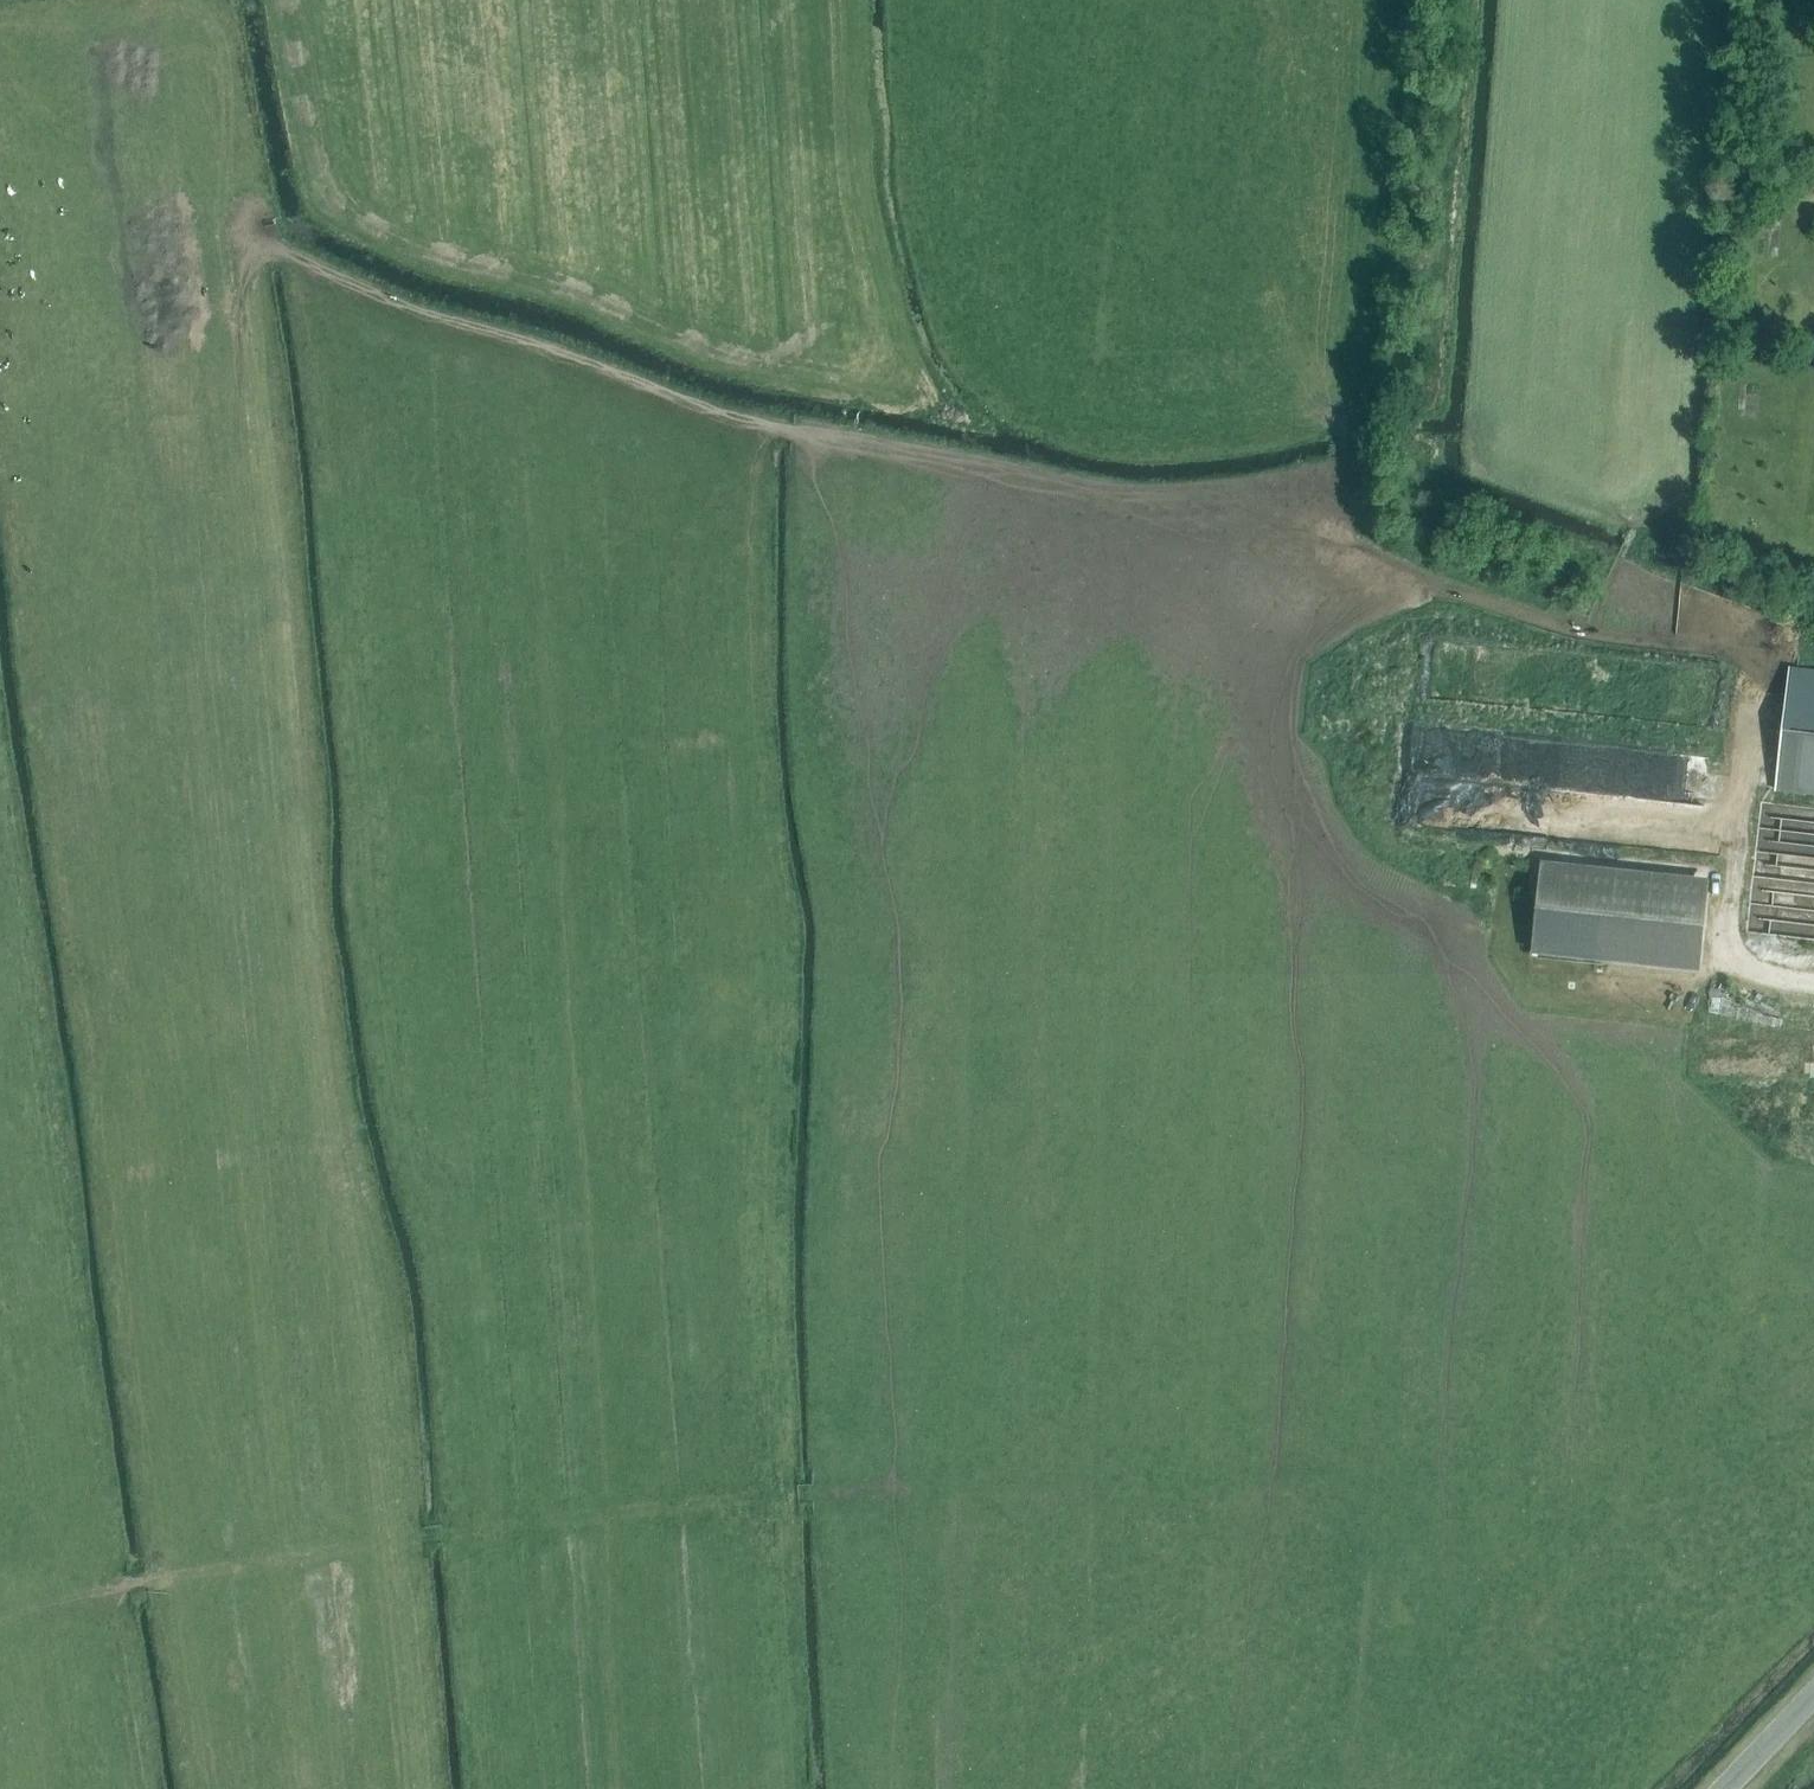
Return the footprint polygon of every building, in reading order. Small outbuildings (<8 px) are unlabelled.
[(1791,669),(1778,792),(1813,796),(1813,672),(1791,669)] [(1710,877),(1542,859),(1532,952),(1700,970),(1710,877)]
